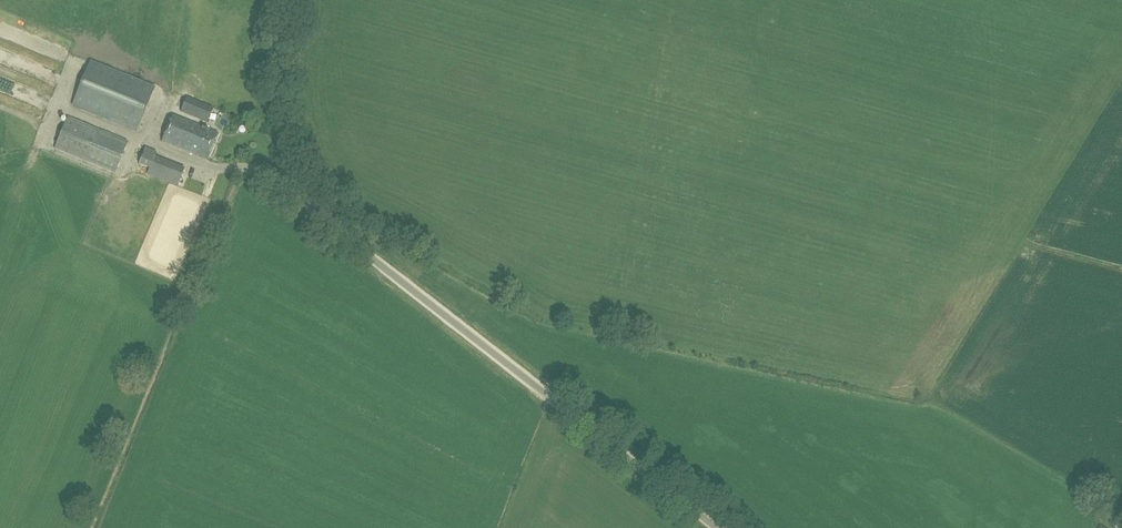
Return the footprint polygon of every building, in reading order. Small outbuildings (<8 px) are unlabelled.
[(9,21),(0,18),(0,34),(5,35),(9,21)] [(44,56),(56,61),(61,48),(49,43),(44,56)] [(80,47),(76,56),(87,61),(91,52),(80,47)] [(137,131),(156,86),(90,60),(71,105),(137,131)] [(208,121),(213,107),(187,96),(181,111),(208,121)] [(207,160),(218,133),(173,115),(162,142),(207,160)] [(115,174),(129,141),(68,116),(55,149),(115,174)] [(178,185),(185,168),(156,156),(158,152),(146,147),(139,164),(149,168),(148,173),(178,185)]
